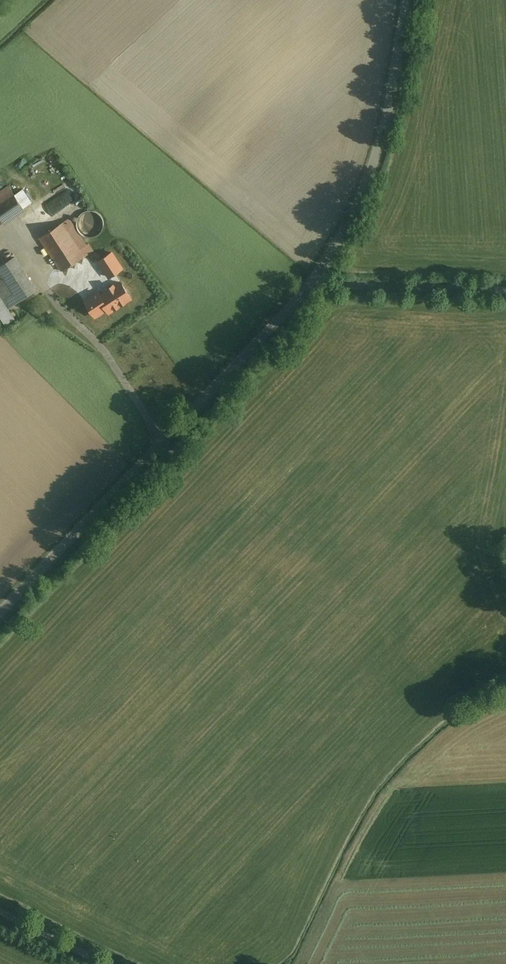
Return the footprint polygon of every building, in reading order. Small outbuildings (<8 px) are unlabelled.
[(10,187),(0,193),(0,215),(5,223),(25,210),(10,187)] [(48,198),(56,213),(74,204),(67,189),(48,198)] [(65,217),(34,238),(56,270),(87,249),(65,217)] [(112,271),(122,265),(113,251),(103,257),(112,271)] [(10,255),(0,261),(0,308),(31,290),(10,255)] [(99,279),(89,263),(70,275),(80,291),(99,279)] [(121,280),(99,295),(108,309),(110,312),(132,297),(121,280)] [(95,317),(108,309),(99,295),(97,291),(84,300),(95,317)]
